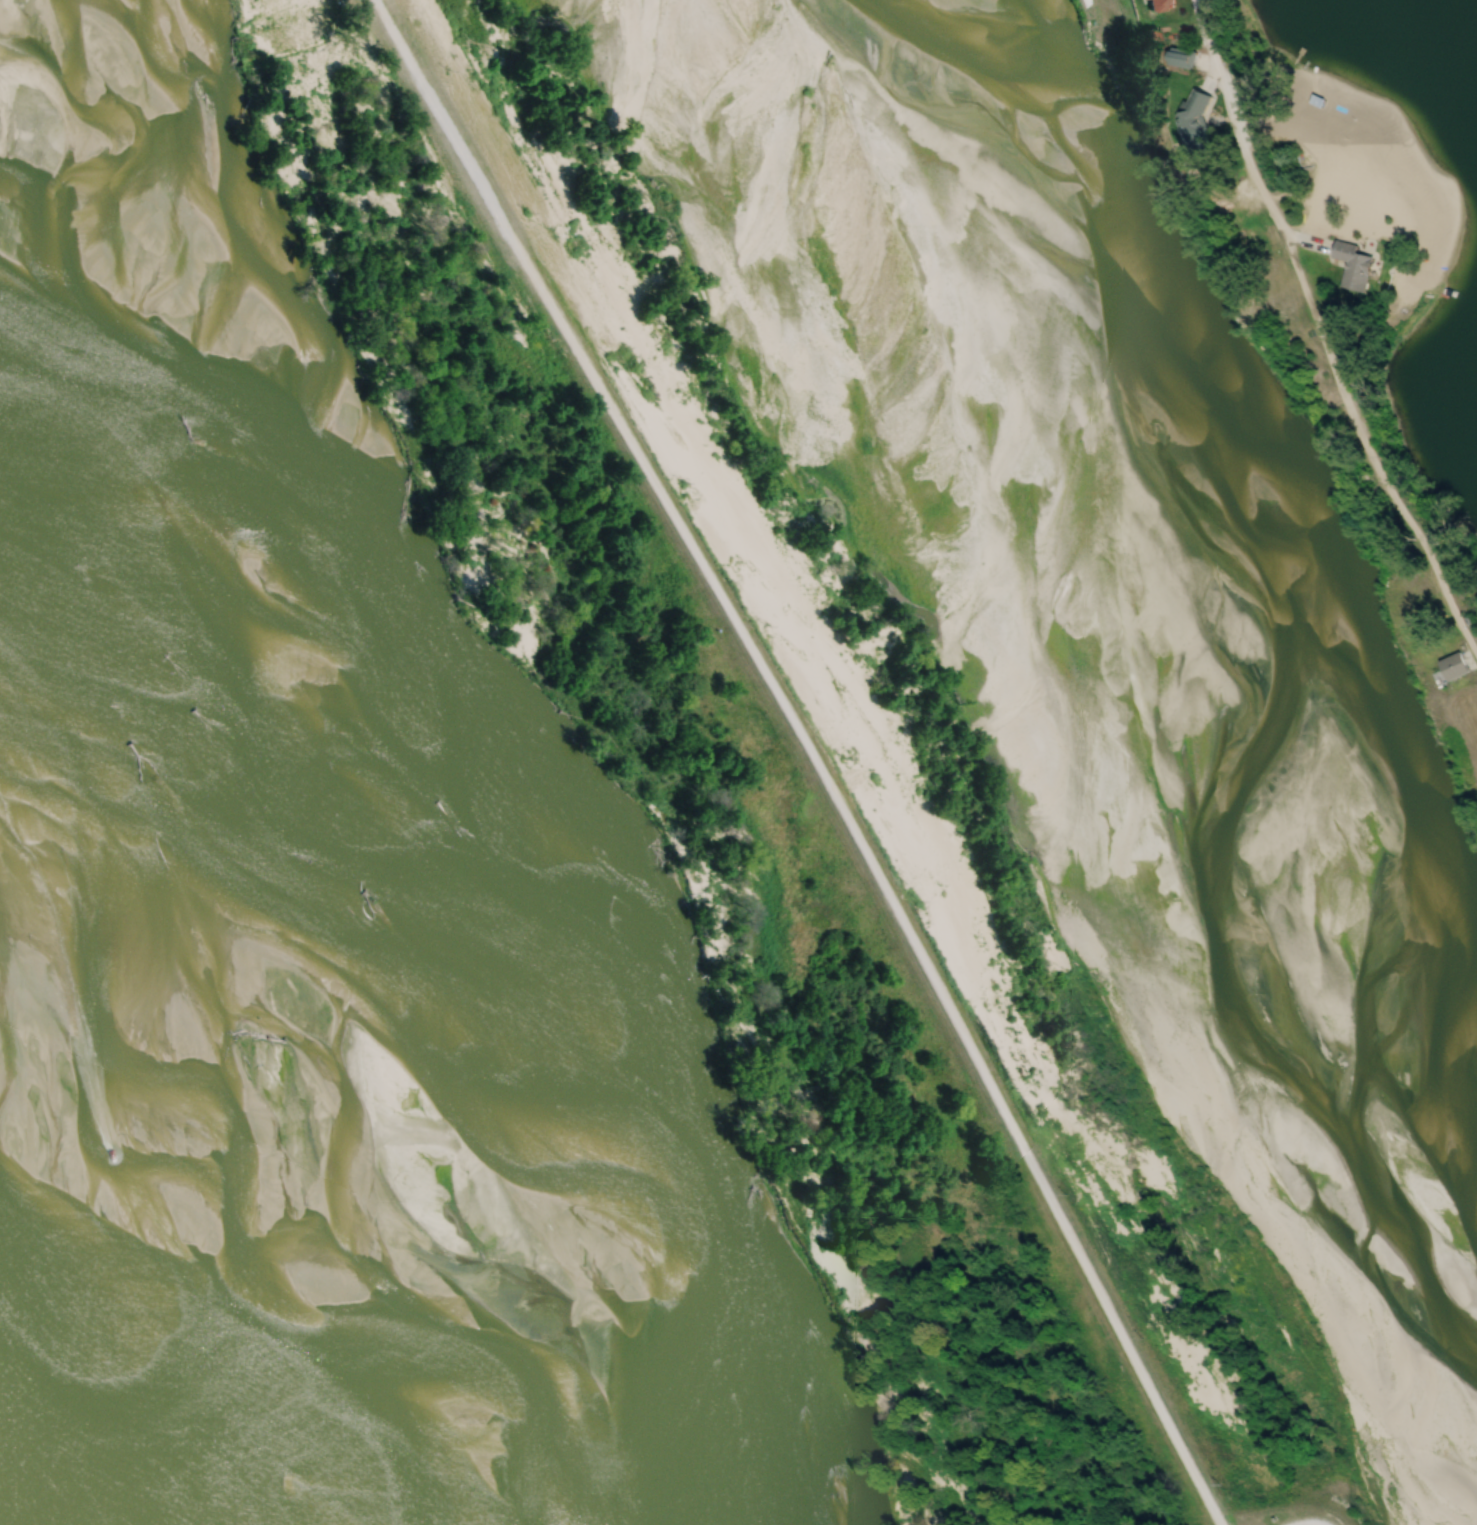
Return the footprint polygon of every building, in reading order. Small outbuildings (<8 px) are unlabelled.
[(1201,129),(1214,97),(1194,89),(1181,122),(1201,129)] [(1374,257),(1361,254),(1362,246),(1337,241),(1333,259),(1349,262),(1343,289),(1367,294),(1374,257)] [(1441,687),(1472,672),(1463,653),(1441,663),(1444,671),(1435,675),(1441,687)]
